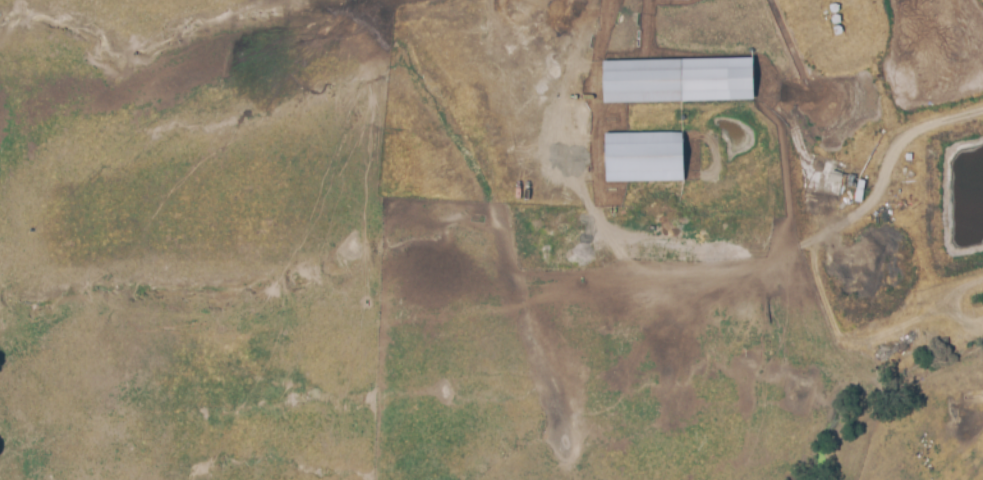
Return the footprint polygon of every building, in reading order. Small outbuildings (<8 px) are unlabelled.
[(601,62),(751,60),(752,102),(603,104),(601,62)] [(605,137),(681,135),(682,182),(604,183),(605,137)]
